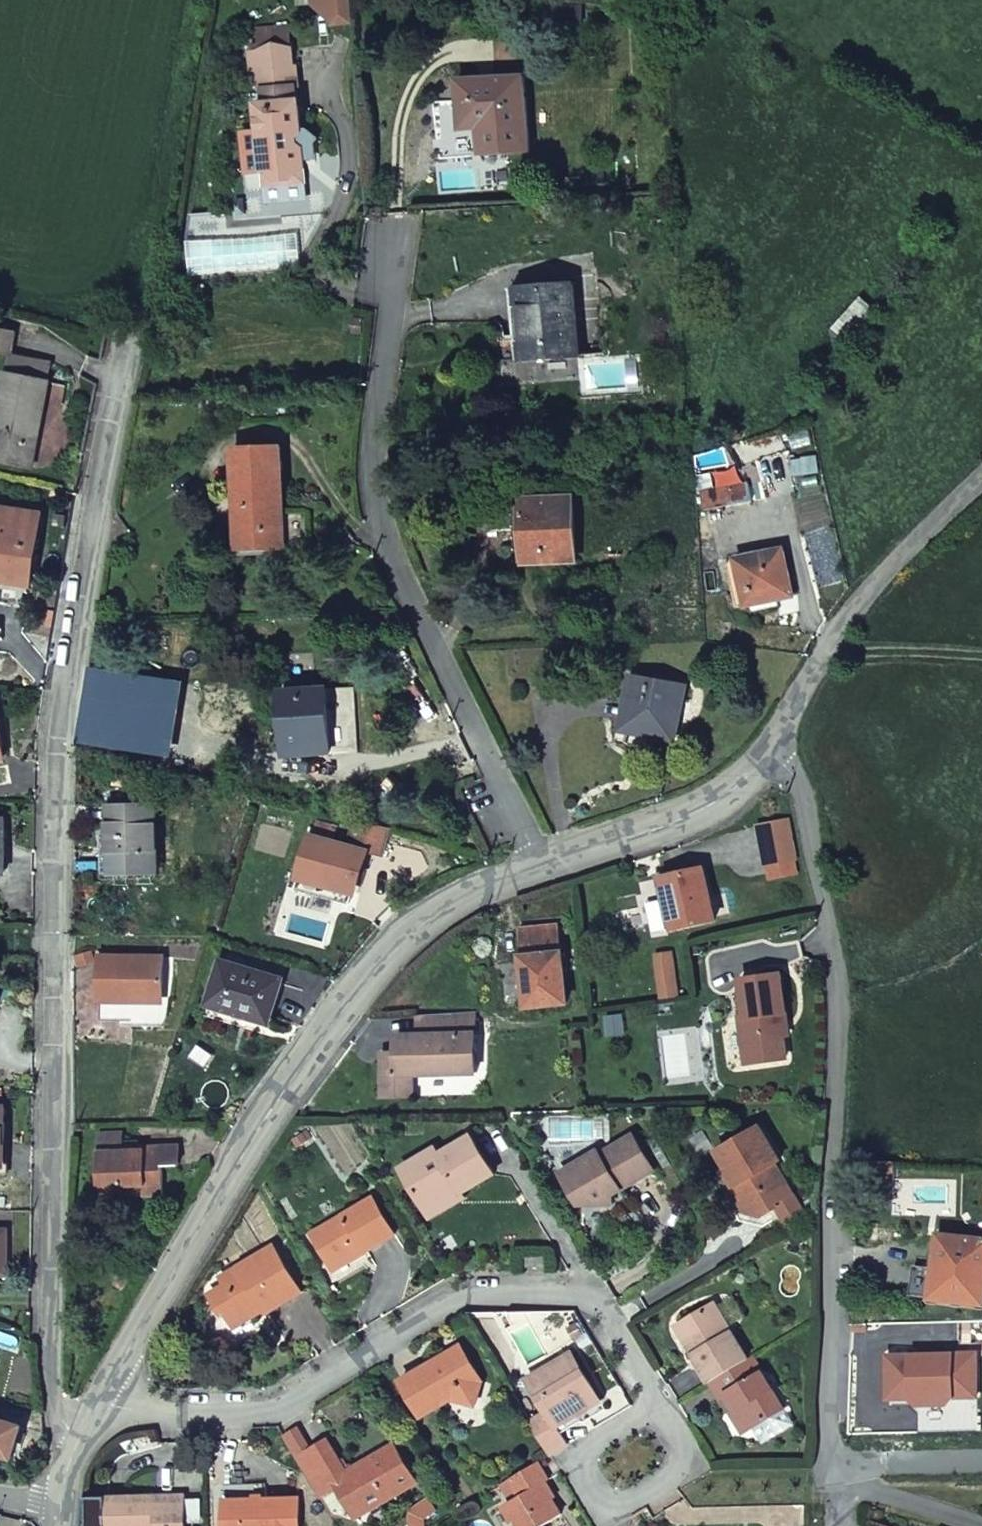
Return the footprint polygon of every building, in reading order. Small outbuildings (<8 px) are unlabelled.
[(352,0),(333,0),(335,22),(354,19),(352,0)] [(259,50),(264,108),(298,105),(293,47),(259,50)] [(478,104),(480,127),(481,152),(528,149),(523,77),(458,81),(460,104),(478,104)] [(461,128),(480,127),(478,104),(460,104),(461,128)] [(258,108),(264,172),(305,169),(303,149),(310,148),(318,138),(308,129),(301,130),(299,105),(298,105),(264,108),(258,108)] [(305,169),(264,172),(265,187),(307,184),(305,169)] [(527,358),(545,357),(579,354),(574,284),(522,288),(527,358)] [(515,332),(517,359),(521,358),(527,358),(522,288),(512,288),(515,332)] [(16,334),(0,331),(0,351),(12,354),(16,334)] [(501,360),(517,359),(515,332),(499,333),(501,360)] [(527,358),(521,358),(522,378),(547,377),(545,357),(527,358)] [(0,436),(0,461),(33,467),(50,383),(7,373),(1,400),(0,406),(0,430),(1,430),(0,436)] [(240,492),(242,548),(284,547),(281,448),(235,448),(236,492),(240,492)] [(698,469),(699,495),(702,495),(705,509),(753,501),(749,483),(723,488),(721,466),(698,469)] [(525,560),(576,558),(573,499),(523,502),(525,560)] [(0,508),(0,581),(29,586),(41,515),(0,508)] [(752,604),(771,600),(792,595),(782,549),(735,559),(745,605),(752,604)] [(772,607),(771,600),(752,604),(753,611),(772,607)] [(289,754),(330,751),(326,687),(314,688),(313,675),(283,678),(289,754)] [(684,685),(633,675),(629,693),(636,694),(629,730),(674,739),(684,685)] [(629,693),(622,728),(629,730),(636,694),(629,693)] [(157,804),(111,804),(111,828),(103,828),(104,872),(159,871),(157,804)] [(759,825),(767,864),(796,858),(789,819),(759,825)] [(389,829),(356,820),(350,845),(331,840),(335,825),(316,820),(312,835),(310,834),(298,875),(301,876),(297,888),(349,903),(353,891),(355,892),(367,851),(382,855),(389,829)] [(704,867),(664,876),(669,900),(662,902),(668,930),(716,920),(704,867)] [(560,924),(521,928),(526,975),(529,1007),(569,1002),(560,924)] [(680,996),(671,935),(654,937),(662,998),(680,996)] [(163,1025),(163,955),(101,956),(102,1021),(133,1020),(133,1025),(163,1025)] [(281,979),(222,960),(209,1001),(268,1019),(281,979)] [(742,1017),(748,1063),(787,1057),(784,1032),(782,1020),(787,1020),(781,973),(742,979),(747,1016),(742,1017)] [(517,976),(520,1008),(529,1007),(526,975),(517,976)] [(687,983),(689,994),(699,993),(698,981),(687,983)] [(477,1012),(421,1014),(421,1033),(400,1034),(400,1051),(394,1051),(386,1060),(386,1096),(415,1095),(415,1073),(479,1072),(477,1012)] [(740,1186),(734,1190),(749,1214),(765,1219),(780,1210),(777,1206),(794,1197),(777,1168),(782,1165),(761,1129),(720,1154),(730,1171),(740,1186)] [(100,1132),(102,1186),(144,1184),(145,1193),(145,1195),(162,1195),(161,1165),(179,1164),(178,1144),(145,1146),(145,1149),(140,1149),(123,1149),(123,1142),(122,1131),(100,1132)] [(601,1149),(562,1172),(582,1204),(613,1206),(612,1187),(619,1184),(622,1189),(656,1169),(634,1133),(603,1152),(601,1149)] [(404,1171),(426,1209),(459,1190),(463,1195),(495,1176),(471,1139),(441,1157),(437,1151),(404,1171)] [(139,1141),(123,1142),(123,1149),(140,1149),(139,1141)] [(724,1174),(734,1190),(740,1186),(730,1171),(724,1174)] [(144,1184),(102,1186),(102,1195),(145,1193),(144,1184)] [(459,1190),(426,1209),(432,1219),(465,1199),(463,1195),(459,1190)] [(364,1248),(367,1253),(395,1236),(373,1200),(314,1235),(333,1267),(364,1248)] [(940,1234),(932,1298),(981,1304),(981,1239),(940,1234)] [(262,1303),(266,1311),(268,1314),(302,1293),(275,1247),(224,1277),(229,1285),(213,1295),(223,1313),(227,1310),(237,1328),(258,1315),(253,1308),(262,1303)] [(336,1272),(367,1253),(364,1248),(333,1267),(336,1272)] [(547,1269),(547,1259),(526,1258),(525,1269),(547,1269)] [(258,1315),(266,1311),(262,1303),(253,1308),(258,1315)] [(695,1355),(711,1381),(748,1359),(715,1303),(683,1322),(701,1351),(695,1355)] [(677,1326),(695,1355),(701,1351),(683,1322),(677,1326)] [(448,1361),(445,1357),(401,1383),(423,1419),(453,1401),(477,1405),(483,1382),(462,1347),(452,1352),(455,1357),(448,1361)] [(452,1352),(445,1357),(448,1361),(455,1357),(452,1352)] [(551,1455),(570,1444),(560,1427),(602,1401),(574,1354),(529,1380),(548,1412),(532,1421),(551,1455)] [(786,1408),(754,1356),(748,1359),(711,1381),(721,1397),(728,1393),(750,1430),(786,1408)] [(0,1421),(0,1454),(12,1458),(22,1427),(0,1421)] [(300,1430),(286,1438),(313,1484),(327,1476),(313,1451),(300,1430)] [(328,1442),(313,1451),(327,1476),(332,1483),(335,1481),(339,1487),(350,1506),(354,1503),(367,1506),(370,1511),(417,1483),(395,1446),(347,1474),(328,1442)] [(539,1462),(511,1479),(521,1497),(513,1501),(505,1506),(515,1522),(519,1520),(523,1525),(543,1525),(563,1514),(545,1484),(550,1481),(539,1462)] [(313,1484),(321,1497),(339,1487),(335,1481),(332,1483),(327,1476),(313,1484)] [(521,1497),(511,1479),(503,1483),(513,1501),(521,1497)] [(186,1496),(107,1497),(107,1525),(186,1525),(186,1496)] [(412,1525),(427,1525),(426,1518),(436,1511),(428,1499),(410,1512),(412,1525)] [(226,1502),(226,1525),(299,1525),(299,1500),(226,1502)] [(357,1518),(370,1511),(367,1506),(354,1503),(350,1506),(357,1518)]
